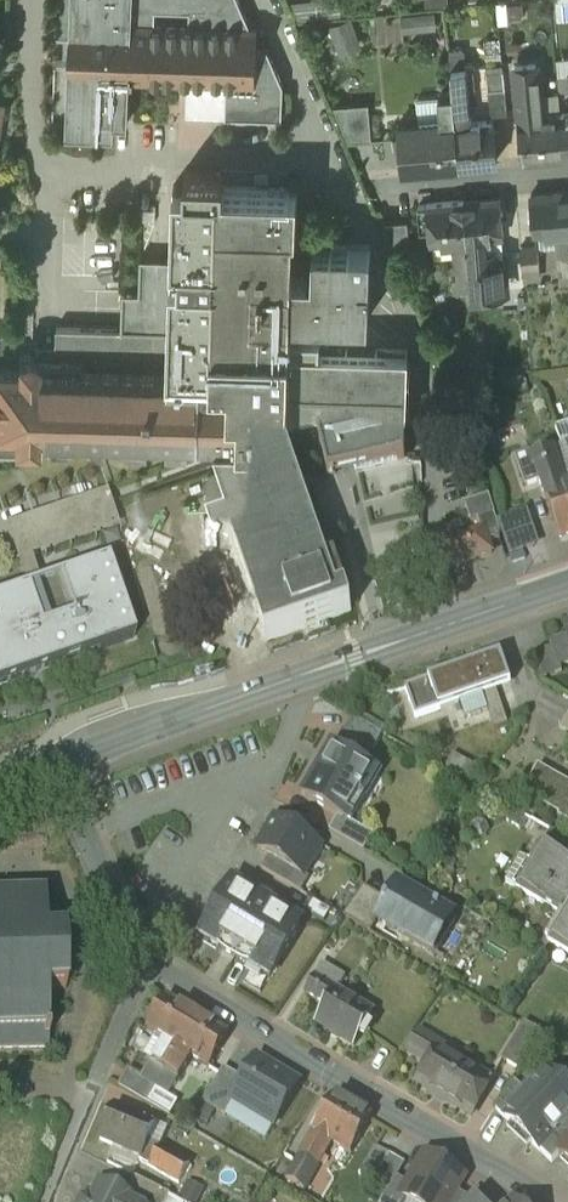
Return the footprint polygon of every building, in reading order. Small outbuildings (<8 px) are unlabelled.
[(57,35),(70,36),(70,48),(69,62),(55,61),(53,119),(67,120),(66,132),(114,134),(114,122),(128,123),(130,80),(186,82),(185,116),(282,119),(283,85),(268,49),(256,49),(257,28),(251,28),(239,0),(58,0),(57,35)] [(436,29),(435,11),(401,14),(403,32),(436,29)] [(335,26),(346,55),(362,48),(351,19),(335,26)] [(461,58),(451,58),(452,69),(461,68),(461,58)] [(550,63),(515,66),(520,117),(541,115),(539,87),(552,86),(550,63)] [(494,120),(471,122),(466,68),(461,68),(452,69),(454,93),(461,163),(498,160),(494,120)] [(504,71),(487,72),(489,89),(505,88),(504,71)] [(558,73),(559,89),(567,89),(567,73),(558,73)] [(489,89),(491,115),(508,114),(505,88),(489,89)] [(442,124),(422,126),(422,122),(399,124),(403,169),(461,163),(454,93),(439,94),(442,124)] [(369,104),(334,106),(349,142),(372,140),(369,104)] [(520,117),(519,117),(523,157),(565,153),(561,114),(541,115),(520,117)] [(313,246),(312,274),(292,274),(293,228),(296,228),(297,190),(224,187),(224,173),(185,171),(185,185),(174,185),(171,260),(141,259),(140,294),(122,293),(122,331),(57,328),(56,358),(37,357),(37,358),(32,356),(26,355),(18,357),(17,367),(0,366),(0,429),(14,430),(14,443),(35,444),(36,431),(46,431),(46,444),(67,445),(67,432),(87,432),(86,445),(108,446),(108,433),(127,433),(127,447),(148,447),(149,434),(168,435),(167,448),(189,449),(189,435),(216,436),(227,468),(281,449),(278,440),(283,440),(283,439),(287,439),(316,432),(321,349),(321,334),(291,334),(291,317),(369,319),(371,248),(313,246)] [(532,194),(535,233),(557,231),(561,272),(567,272),(567,190),(532,194)] [(500,197),(464,200),(473,291),(473,294),(500,291),(506,285),(504,267),(497,261),(495,261),(495,256),(489,251),(484,251),(483,239),(504,236),(500,197)] [(464,200),(427,204),(419,205),(421,224),(429,223),(431,243),(453,241),(456,270),(471,269),(464,200)] [(408,222),(384,224),(399,260),(411,259),(408,222)] [(538,246),(521,247),(523,266),(540,265),(538,246)] [(540,265),(524,266),(525,278),(541,276),(540,265)] [(471,269),(456,270),(457,280),(454,280),(455,293),(473,291),(471,269)] [(409,351),(321,349),(316,432),(328,480),(344,477),(405,462),(409,351)] [(281,449),(227,468),(208,474),(266,642),(352,612),(346,596),(338,599),(286,448),(281,449)] [(551,451),(532,457),(531,458),(539,481),(545,499),(546,498),(561,539),(567,536),(567,489),(565,490),(551,451)] [(530,452),(515,456),(526,486),(539,481),(531,458),(532,457),(530,452)] [(482,532),(449,543),(457,566),(492,554),(488,542),(500,539),(508,562),(521,558),(520,557),(533,552),(525,529),(513,533),(512,532),(501,536),(494,515),(495,515),(489,497),(465,505),(471,523),(478,521),(482,532)] [(0,598),(0,684),(134,638),(108,561),(0,598)] [(550,643),(552,648),(560,674),(562,673),(560,666),(567,663),(567,637),(550,643)] [(552,648),(533,655),(541,681),(560,674),(552,648)] [(511,685),(501,655),(405,689),(416,719),(483,695),(495,729),(508,724),(496,690),(511,685)] [(559,728),(567,733),(567,713),(559,728)] [(383,735),(353,717),(342,736),(372,753),(383,735)] [(340,753),(334,750),(321,772),(322,773),(308,798),(306,797),(306,798),(338,817),(348,823),(349,821),(347,820),(360,797),(362,798),(364,795),(359,791),(370,773),(375,776),(376,774),(357,763),(355,765),(339,755),(340,753)] [(538,766),(522,794),(559,815),(558,817),(567,823),(567,783),(538,766)] [(373,835),(349,821),(348,823),(338,817),(329,831),(364,851),(373,835)] [(320,845),(276,819),(258,850),(269,856),(302,875),(303,875),(309,864),(314,863),(320,852),(319,847),(320,845)] [(551,831),(541,847),(567,862),(567,841),(551,831)] [(541,847),(531,864),(536,867),(522,890),(517,887),(516,888),(564,916),(567,909),(567,862),(541,847)] [(302,875),(269,856),(261,869),(301,892),(309,878),(303,875),(302,875)] [(302,924),(233,884),(201,937),(270,979),(283,957),(302,924)] [(435,909),(396,886),(387,901),(376,920),(378,921),(435,954),(436,952),(430,949),(448,918),(454,921),(455,920),(439,911),(440,910),(436,907),(435,909)] [(387,901),(363,887),(344,917),(371,933),(378,921),(376,920),(387,901)] [(48,1049),(46,990),(65,990),(63,932),(45,932),(43,893),(0,894),(0,1051),(48,1049)] [(331,912),(314,902),(307,913),(325,923),(331,912)] [(564,916),(567,919),(554,943),(550,940),(549,942),(567,953),(567,909),(564,916)] [(322,964),(314,977),(338,990),(345,977),(322,964)] [(373,1014),(336,993),(338,990),(314,977),(305,994),(327,1007),(317,1024),(354,1046),(373,1014)] [(165,1041),(142,1079),(143,1079),(142,1080),(155,1088),(198,1016),(167,997),(147,1031),(165,1041)] [(198,1016),(155,1088),(168,1096),(192,1057),(210,1068),(230,1034),(198,1016)] [(545,1034),(524,1022),(502,1060),(521,1071),(545,1034)] [(443,1048),(420,1034),(409,1053),(430,1065),(418,1085),(471,1116),(492,1081),(442,1051),(443,1048)] [(299,1084),(257,1059),(245,1080),(233,1100),(234,1101),(274,1125),(299,1084)] [(225,1116),(234,1101),(233,1100),(245,1080),(224,1068),(203,1103),(206,1105),(216,1111),(225,1116)] [(142,1079),(129,1071),(119,1088),(146,1103),(155,1088),(142,1080),(143,1079),(142,1079)] [(549,1073),(529,1094),(506,1119),(552,1162),(559,1155),(567,1164),(567,1091),(549,1073)] [(514,1081),(495,1109),(506,1119),(529,1094),(514,1081)] [(372,1118),(334,1096),(313,1131),(332,1143),(351,1154),(372,1118)] [(265,1140),(274,1125),(234,1101),(225,1116),(265,1140)] [(207,1125),(216,1111),(206,1105),(197,1119),(207,1125)] [(156,1123),(114,1106),(100,1140),(140,1157),(141,1158),(149,1141),(156,1123)] [(332,1143),(313,1131),(300,1155),(319,1166),(332,1143)] [(160,1147),(149,1141),(141,1158),(140,1157),(139,1161),(149,1166),(160,1147)] [(377,1176),(390,1155),(375,1146),(363,1167),(377,1176)] [(190,1164),(160,1147),(149,1166),(179,1183),(190,1164)] [(377,1176),(375,1180),(389,1188),(390,1188),(396,1179),(405,1163),(390,1155),(377,1176)] [(426,1155),(408,1186),(402,1197),(404,1198),(411,1201),(449,1201),(456,1190),(464,1176),(426,1155)] [(316,1170),(297,1159),(286,1179),(305,1190),(316,1170)] [(135,1178),(126,1197),(135,1201),(167,1201),(170,1196),(135,1178)] [(389,1188),(381,1201),(401,1201),(404,1198),(402,1197),(408,1186),(396,1179),(390,1188),(389,1188)] [(179,1200),(183,1201),(197,1201),(203,1190),(188,1182),(179,1200)] [(99,1184),(91,1201),(88,1199),(84,1200),(83,1201),(135,1201),(126,1197),(99,1184)] [(456,1190),(449,1201),(472,1201),(473,1201),(456,1190)]
